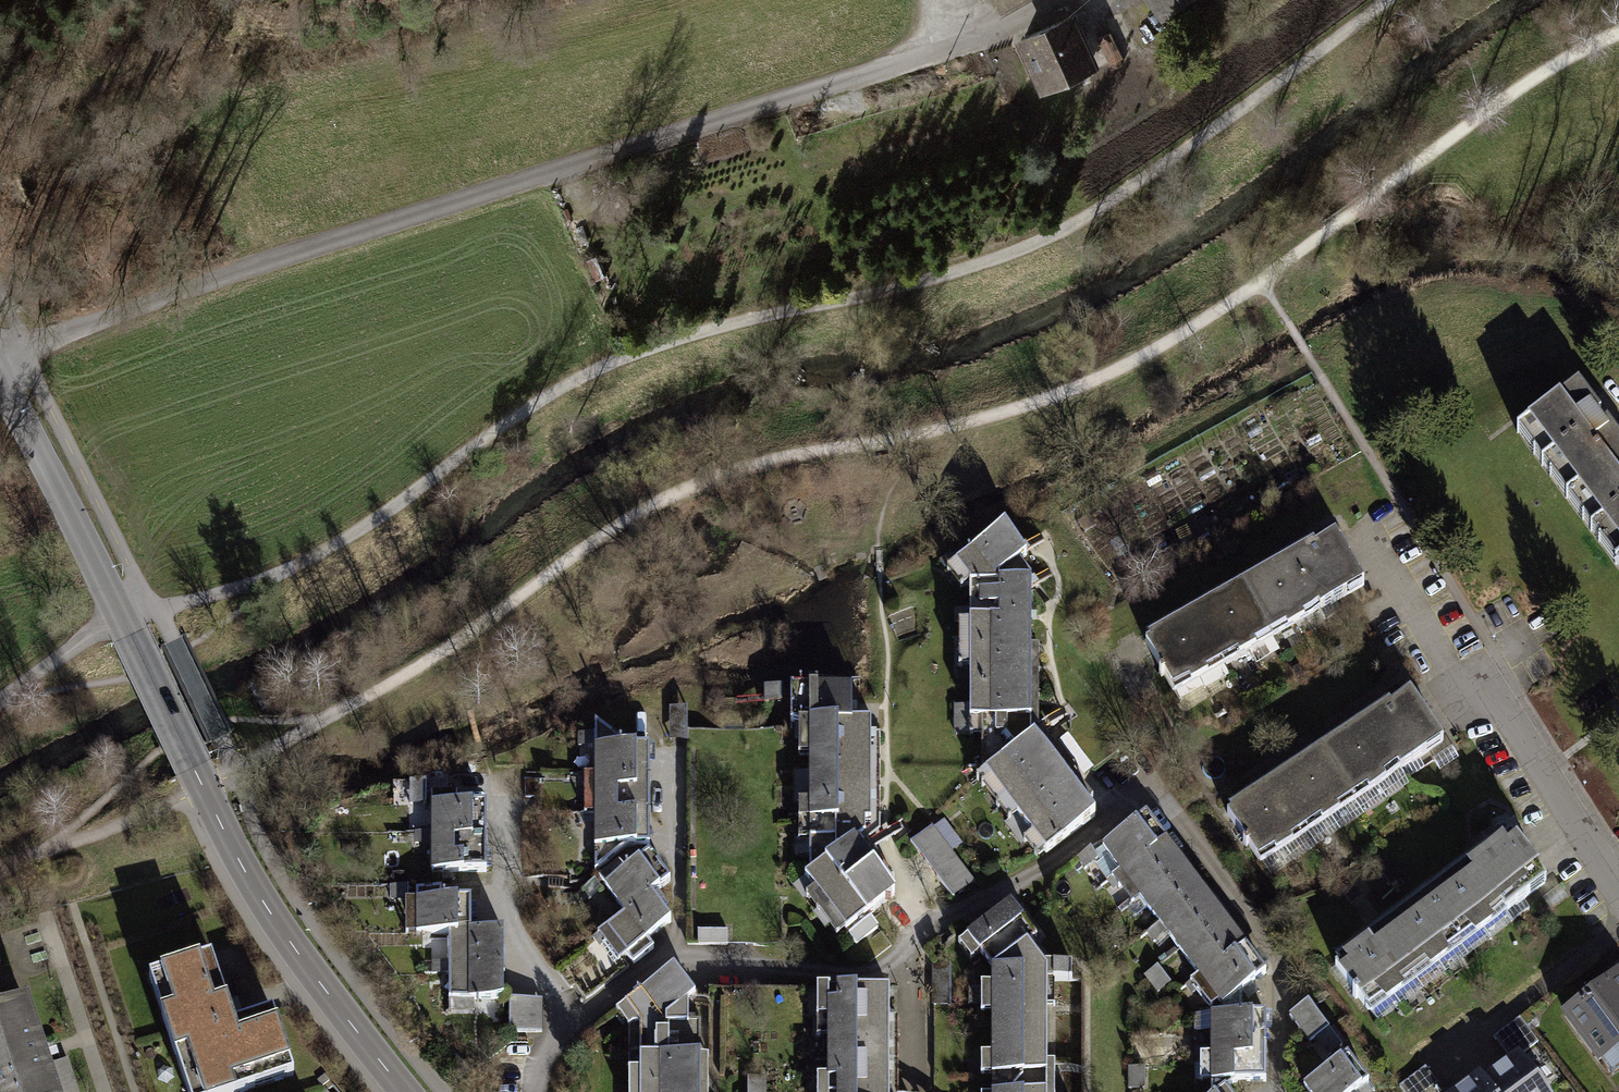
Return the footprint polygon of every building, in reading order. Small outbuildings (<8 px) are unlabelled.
[(1161,18),(1187,0),(1148,0),(1161,18)] [(1082,6),(1028,26),(1026,27),(1044,76),(1100,55),(1082,6)] [(1517,427),(1618,563),(1618,432),(1608,417),(1580,380),(1517,427)] [(1004,527),(956,565),(969,583),(970,719),(981,719),(982,767),(1046,852),(1094,816),(1031,732),(1031,575),(1019,561),(1026,555),(1004,527)] [(1313,537),(1144,632),(1175,687),(1363,582),(1335,532),(1316,542),(1313,537)] [(851,688),(791,688),(790,724),(809,724),(809,871),(803,876),(855,944),(877,927),(868,915),(895,894),(855,842),(865,835),(865,821),(870,821),(870,721),(851,721),(851,688)] [(1386,700),(1225,809),(1261,861),(1439,741),(1407,693),(1389,705),(1386,700)] [(688,708),(671,708),(671,741),(688,741),(688,708)] [(595,870),(627,846),(649,846),(649,824),(649,798),(649,767),(649,746),(627,746),(595,721),(595,870)] [(1458,757),(1451,748),(1433,760),(1440,769),(1458,757)] [(456,794),(431,794),(431,872),(486,872),(486,857),(485,828),(485,805),(456,805),(456,794)] [(1145,814),(1103,847),(1119,866),(1105,877),(1133,912),(1145,903),(1197,970),(1188,978),(1208,1004),(1215,998),(1220,1004),(1265,968),(1247,945),(1232,925),(1217,907),(1199,883),(1180,859),(1162,836),(1145,814)] [(932,827),(911,843),(955,899),(976,883),(932,827)] [(1492,843),(1334,955),(1371,1006),(1546,882),(1513,835),(1496,848),(1492,843)] [(619,863),(599,878),(625,913),(605,927),(633,964),(654,949),(647,940),(670,922),(660,908),(650,895),(669,881),(659,868),(648,854),(625,871),(619,863)] [(1566,896),(1558,886),(1543,898),(1551,908),(1566,896)] [(442,889),(416,889),(416,933),(449,933),(449,998),(503,998),(503,981),(503,954),(503,931),(471,931),(471,917),(471,899),(442,899),(442,889)] [(962,933),(987,965),(987,1091),(1045,1091),(1044,961),(1022,934),(1031,926),(1008,901),(962,933)] [(148,978),(186,1091),(241,1091),(291,1076),(270,1015),(232,1027),(209,958),(148,978)] [(1074,963),(1050,965),(1052,984),(1076,982),(1074,963)] [(949,965),(933,965),(933,1004),(949,1004),(949,965)] [(624,1004),(639,1023),(639,1091),(700,1091),(700,1022),(688,1022),(688,1001),(695,995),(673,967),(624,1004)] [(1566,1011),(1611,1071),(1618,1066),(1618,972),(1566,1011)] [(809,984),(810,1091),(886,1091),(885,983),(809,984)] [(536,999),(509,999),(509,1032),(536,1033),(536,999)] [(51,1080),(42,1054),(25,1002),(0,1011),(0,1091),(14,1091),(51,1080)] [(1292,1021),(1327,1070),(1301,1088),(1304,1091),(1359,1091),(1368,1086),(1346,1057),(1344,1053),(1311,1007),(1292,1021)] [(1264,1011),(1211,1011),(1196,1011),(1196,1029),(1207,1029),(1207,1045),(1198,1045),(1198,1078),(1265,1077),(1265,1058),(1264,1032),(1264,1011)] [(1523,1053),(1538,1044),(1522,1020),(1495,1038),(1507,1056),(1495,1063),(1469,1081),(1453,1091),(1550,1091),(1523,1053)] [(1399,1086),(1403,1091),(1443,1091),(1427,1067),(1399,1086)] [(51,1080),(14,1091),(55,1091),(51,1080)]
